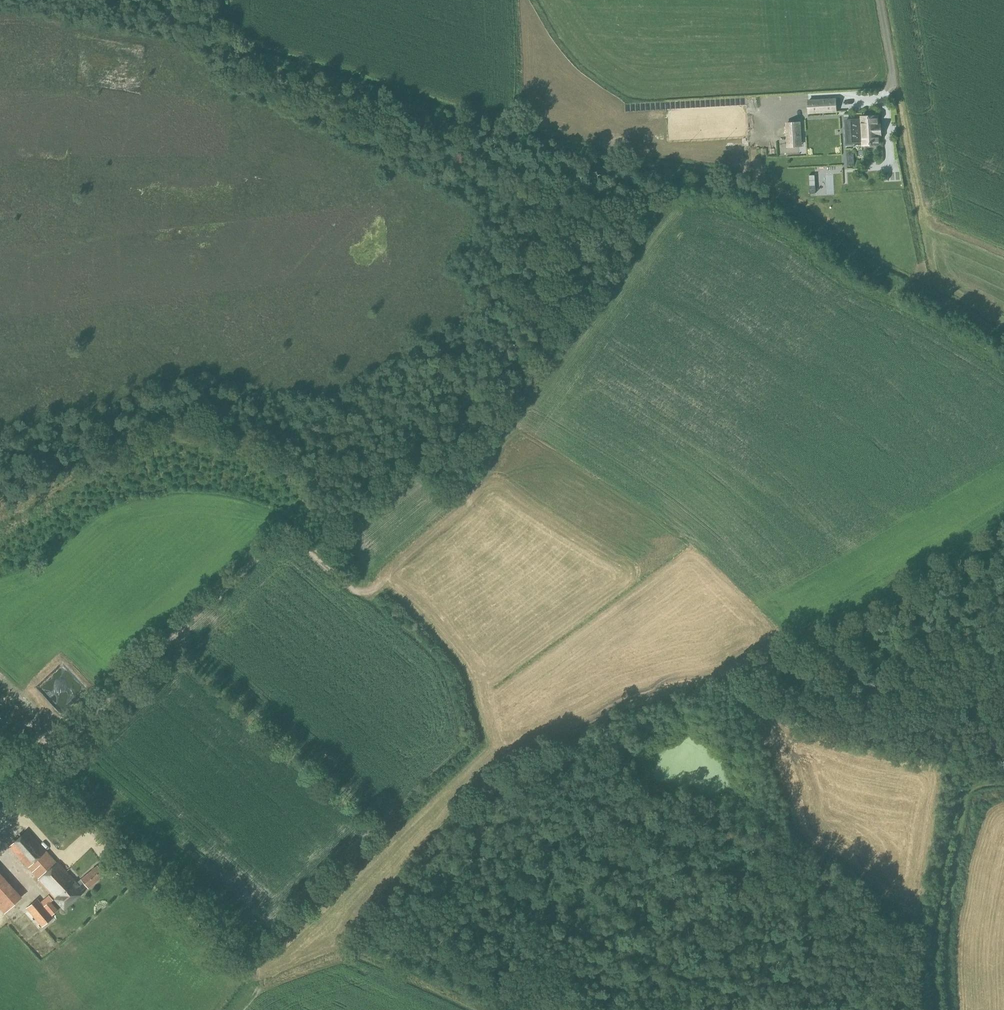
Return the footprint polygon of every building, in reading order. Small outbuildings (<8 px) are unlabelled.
[(836,99),(809,101),(809,113),(837,111),(836,99)] [(862,119),(852,120),(854,143),(864,142),(864,145),(867,145),(868,147),(875,147),(875,145),(879,144),(878,135),(881,135),(881,125),(878,125),(877,116),(862,117),(862,119)] [(798,123),(787,123),(789,147),(799,146),(798,123)] [(28,830),(9,847),(39,879),(38,881),(55,900),(56,899),(56,900),(64,909),(84,891),(80,886),(84,883),(89,888),(105,875),(97,866),(77,883),(75,882),(76,881),(58,862),(57,863),(47,851),(47,852),(28,830)] [(0,878),(0,909),(3,913),(19,899),(0,878)] [(42,927),(54,918),(38,899),(26,908),(42,927)]
